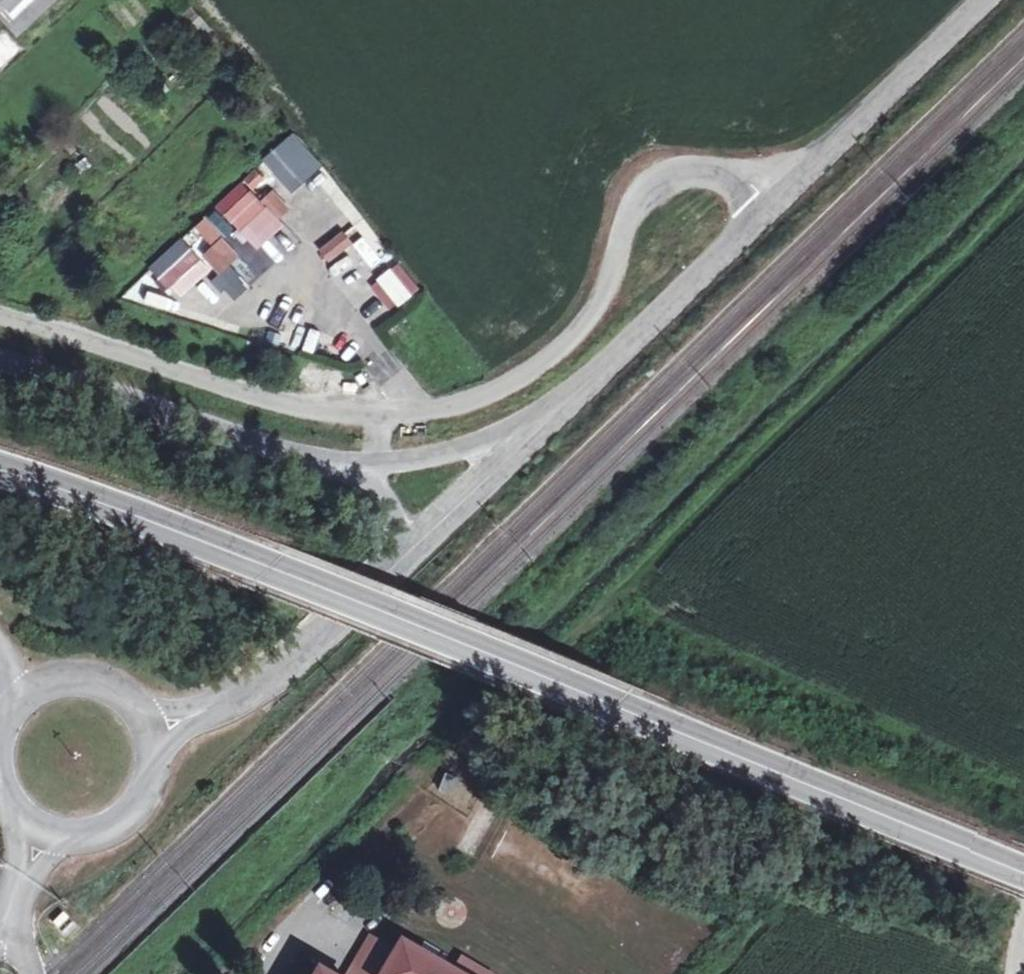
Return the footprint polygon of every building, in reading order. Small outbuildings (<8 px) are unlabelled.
[(58,0),(0,0),(0,29),(13,44),(58,0)] [(287,191),(321,167),(293,130),(260,154),(287,191)] [(256,166),(242,174),(250,188),(264,179),(256,166)] [(289,207),(273,190),(264,199),(280,215),(289,207)] [(234,270),(251,287),(299,238),(282,221),(234,270)] [(331,257),(352,239),(344,230),(323,247),(331,257)] [(239,256),(223,239),(206,255),(223,272),(239,256)] [(174,298),(210,270),(189,244),(154,273),(174,298)] [(391,309),(412,290),(388,265),(367,284),(391,309)] [(129,297),(158,308),(167,285),(138,274),(129,297)] [(449,788),(462,793),(467,781),(453,776),(449,788)] [(410,945),(403,956),(377,941),(357,973),(460,973),(410,945)] [(473,961),(466,973),(494,973),(473,961)]
